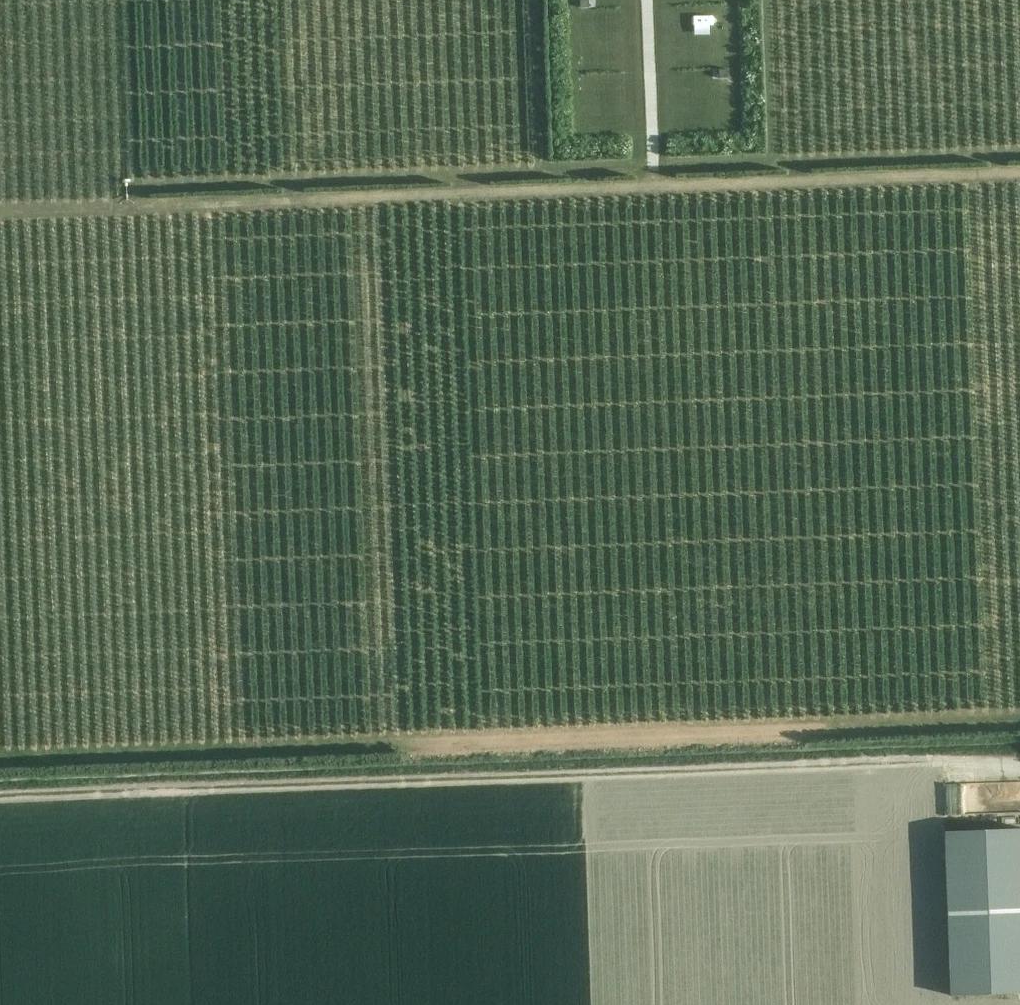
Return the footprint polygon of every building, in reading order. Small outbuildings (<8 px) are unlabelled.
[(727,69),(718,69),(718,78),(728,78),(727,69)] [(948,995),(1019,993),(1019,833),(945,834),(948,995)]
